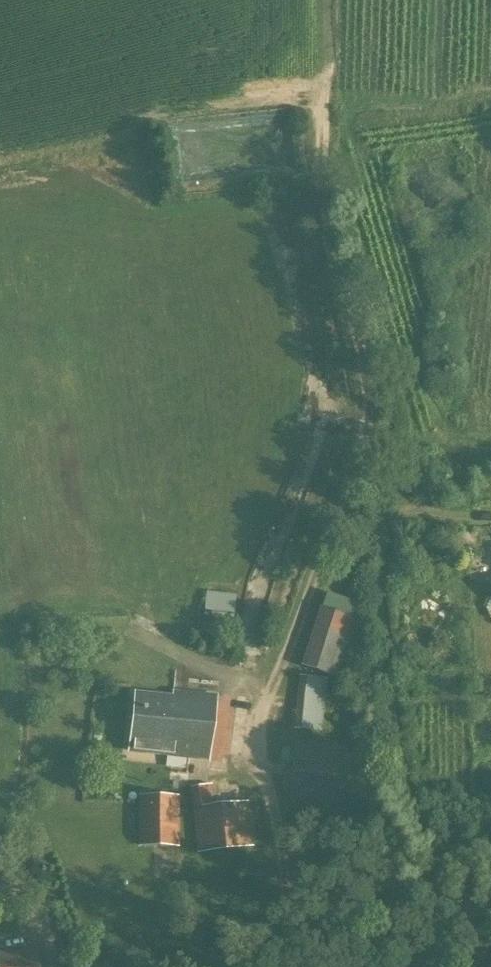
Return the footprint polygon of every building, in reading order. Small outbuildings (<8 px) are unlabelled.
[(320,605),(301,665),(344,679),(359,629),(359,624),(360,619),(351,615),(356,602),(327,591),(322,606),(320,605)] [(237,595),(207,592),(205,616),(234,619),(237,595)] [(326,677),(299,675),(294,728),(332,732),(336,687),(325,686),(326,677)] [(135,692),(129,751),(208,760),(215,695),(173,691),(173,696),(135,692)] [(290,801),(344,803),(347,743),(293,740),(290,801)] [(190,788),(193,810),(197,852),(254,845),(251,803),(213,806),(210,791),(209,786),(190,788)] [(180,795),(139,794),(138,845),(178,846),(180,795)]
